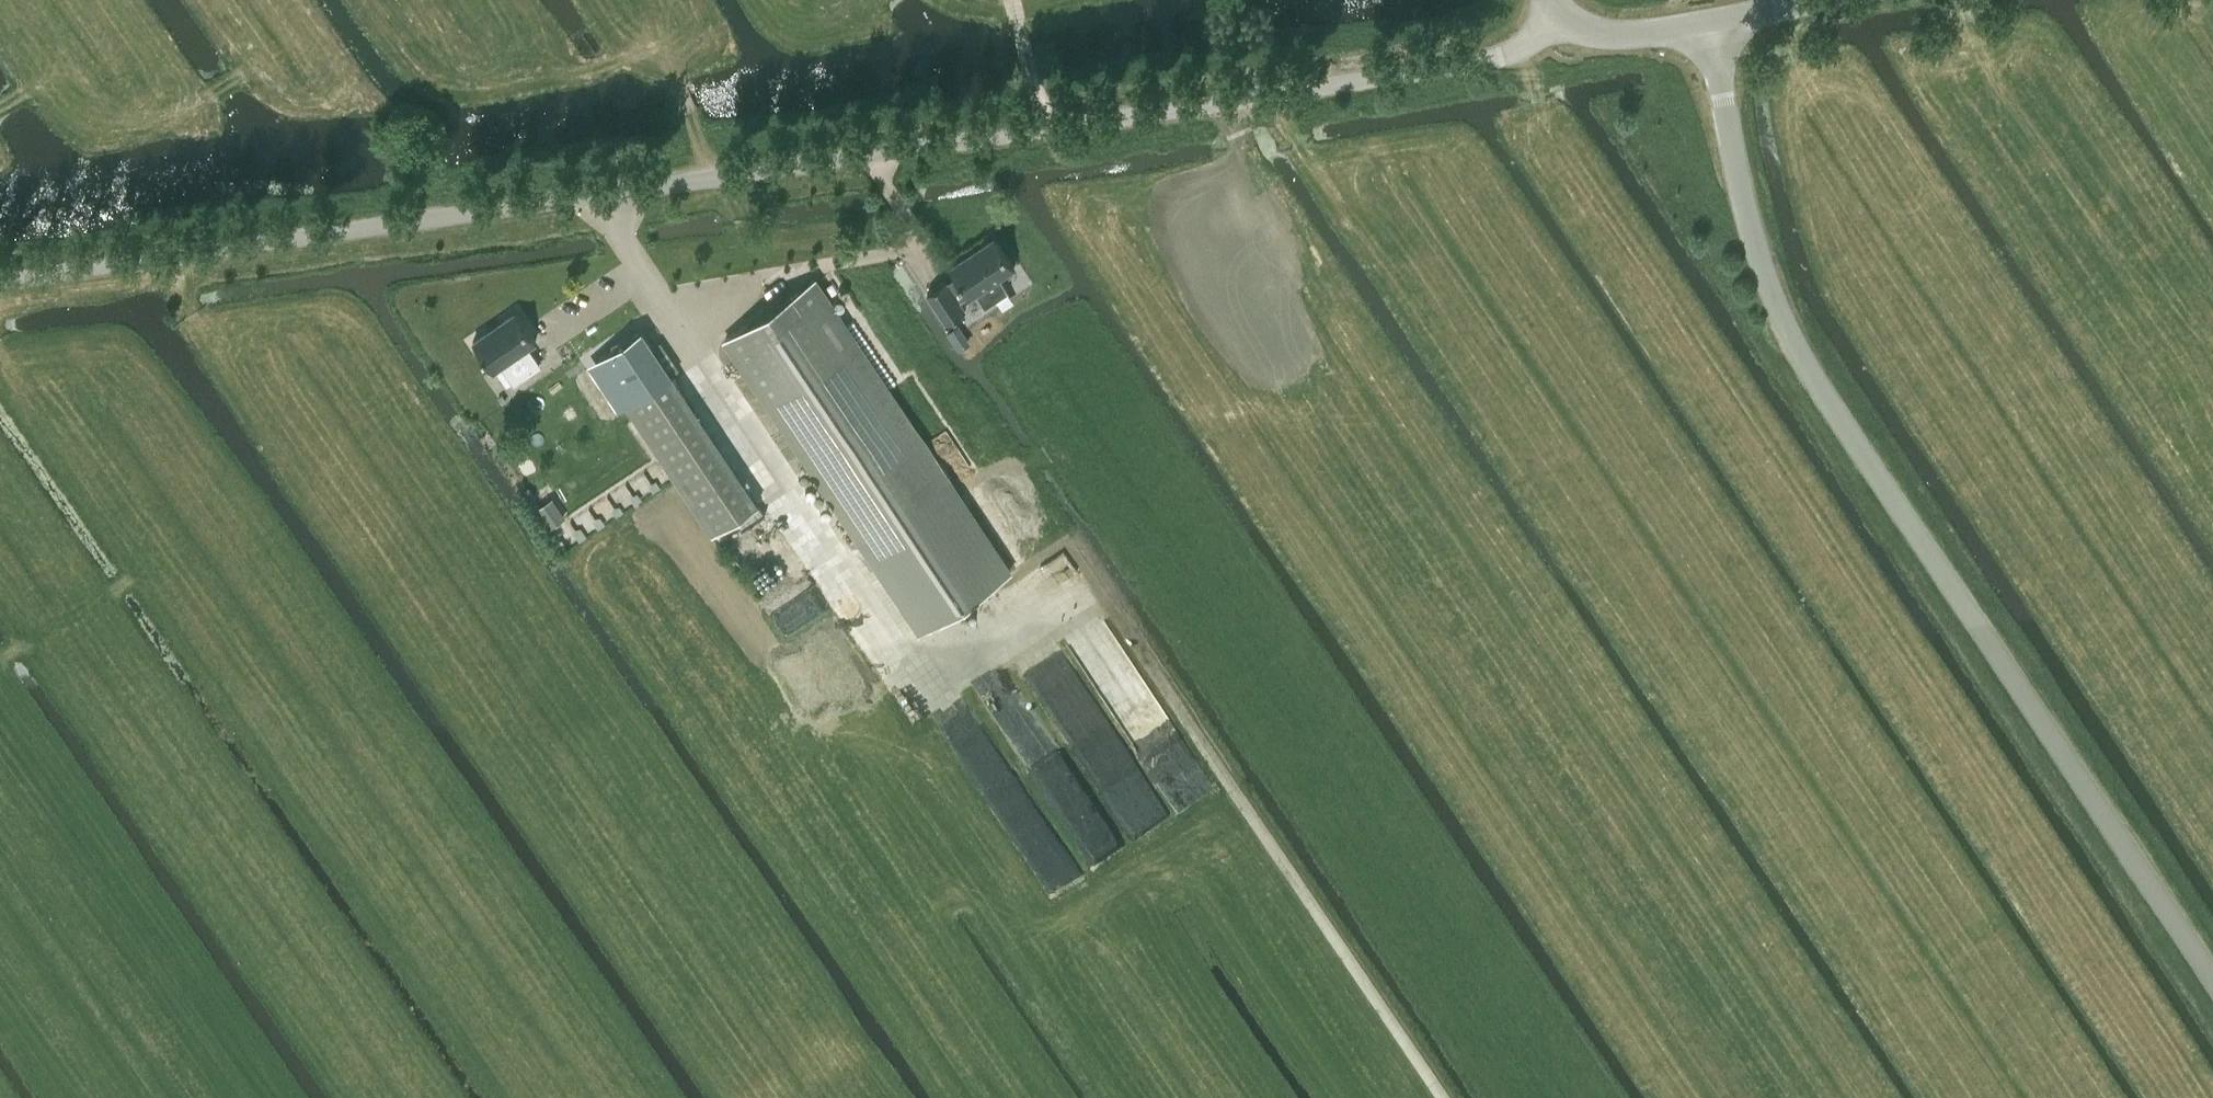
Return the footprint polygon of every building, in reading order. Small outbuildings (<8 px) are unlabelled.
[(945,279),(927,291),(947,321),(965,309),(959,301),(974,291),(985,307),(1008,291),(997,275),(1013,265),(995,237),(950,267),(958,279),(949,285),(945,279)] [(813,279),(726,337),(922,630),(1009,572),(813,279)] [(516,311),(473,341),(493,370),(502,363),(514,381),(539,364),(527,346),(536,340),(516,311)] [(957,325),(946,333),(957,350),(968,342),(957,325)] [(626,404),(712,534),(758,503),(641,329),(591,363),(620,407),(626,404)] [(550,499),(539,507),(552,526),(566,516),(553,497),(550,499)]
